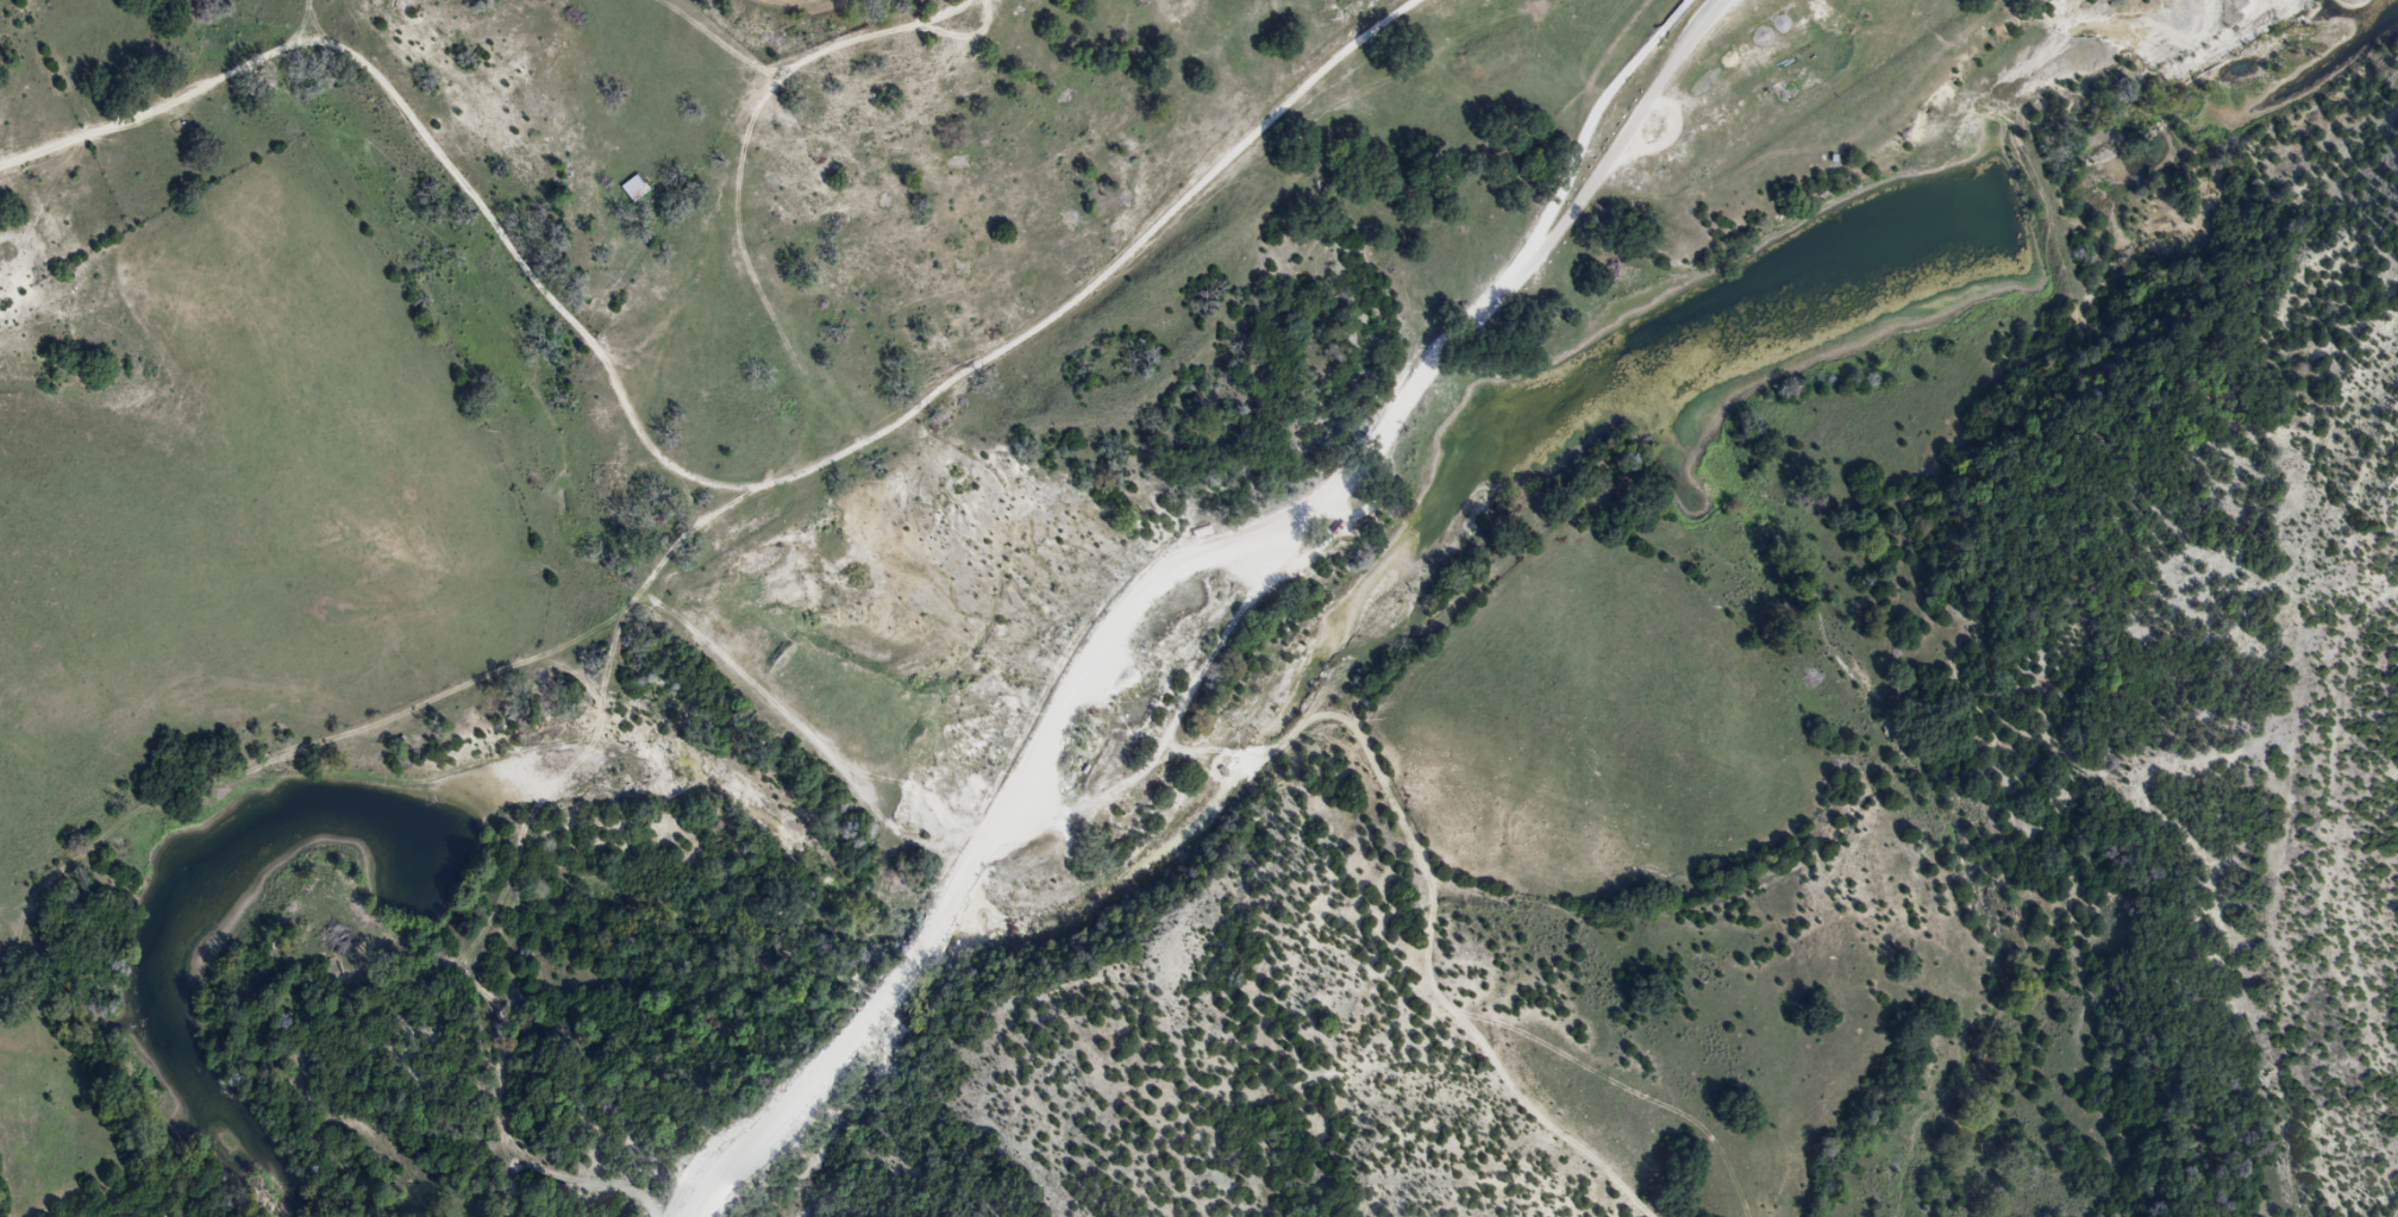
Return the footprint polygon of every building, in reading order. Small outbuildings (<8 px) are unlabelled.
[(642,190),(630,175),(614,188),(626,203),(642,190)]
